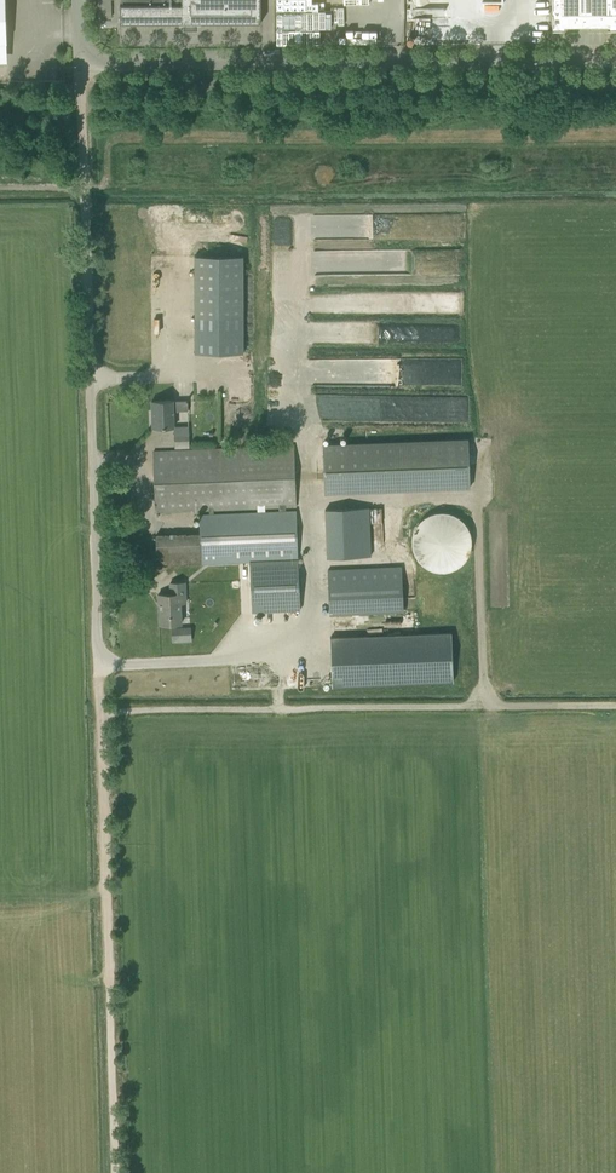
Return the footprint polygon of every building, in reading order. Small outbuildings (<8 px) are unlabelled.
[(110,0),(96,0),(97,17),(111,17),(110,0)] [(121,5),(120,5),(120,23),(185,23),(185,28),(195,28),(195,23),(261,23),(261,0),(121,0),(121,5)] [(552,30),(564,30),(564,27),(609,27),(609,29),(607,29),(607,30),(615,30),(615,0),(551,0),(552,30)] [(316,28),(316,11),(276,10),(276,42),(316,42),(316,28)] [(243,278),(195,279),(195,315),(243,315),(243,278)] [(151,401),(152,428),(176,427),(175,411),(190,410),(190,400),(151,401)] [(188,426),(174,427),(174,447),(189,447),(188,426)] [(323,460),(341,459),(341,448),(350,448),(350,441),(322,442),(323,460)] [(165,451),(153,452),(155,512),(167,511),(296,507),(294,446),(165,451)] [(324,509),(326,559),(371,556),(369,508),(324,509)] [(295,512),(200,515),(200,535),(201,565),(255,563),(257,613),(299,612),(295,512)] [(403,612),(401,566),(327,569),(329,616),(403,612)] [(173,593),(170,594),(158,594),(159,624),(183,623),(182,601),(188,601),(187,581),(172,581),(173,593)] [(209,587),(193,587),(194,596),(209,595),(209,587)] [(190,626),(172,627),(173,642),(191,641),(190,626)] [(330,637),(332,688),(453,683),(451,632),(330,637)]
